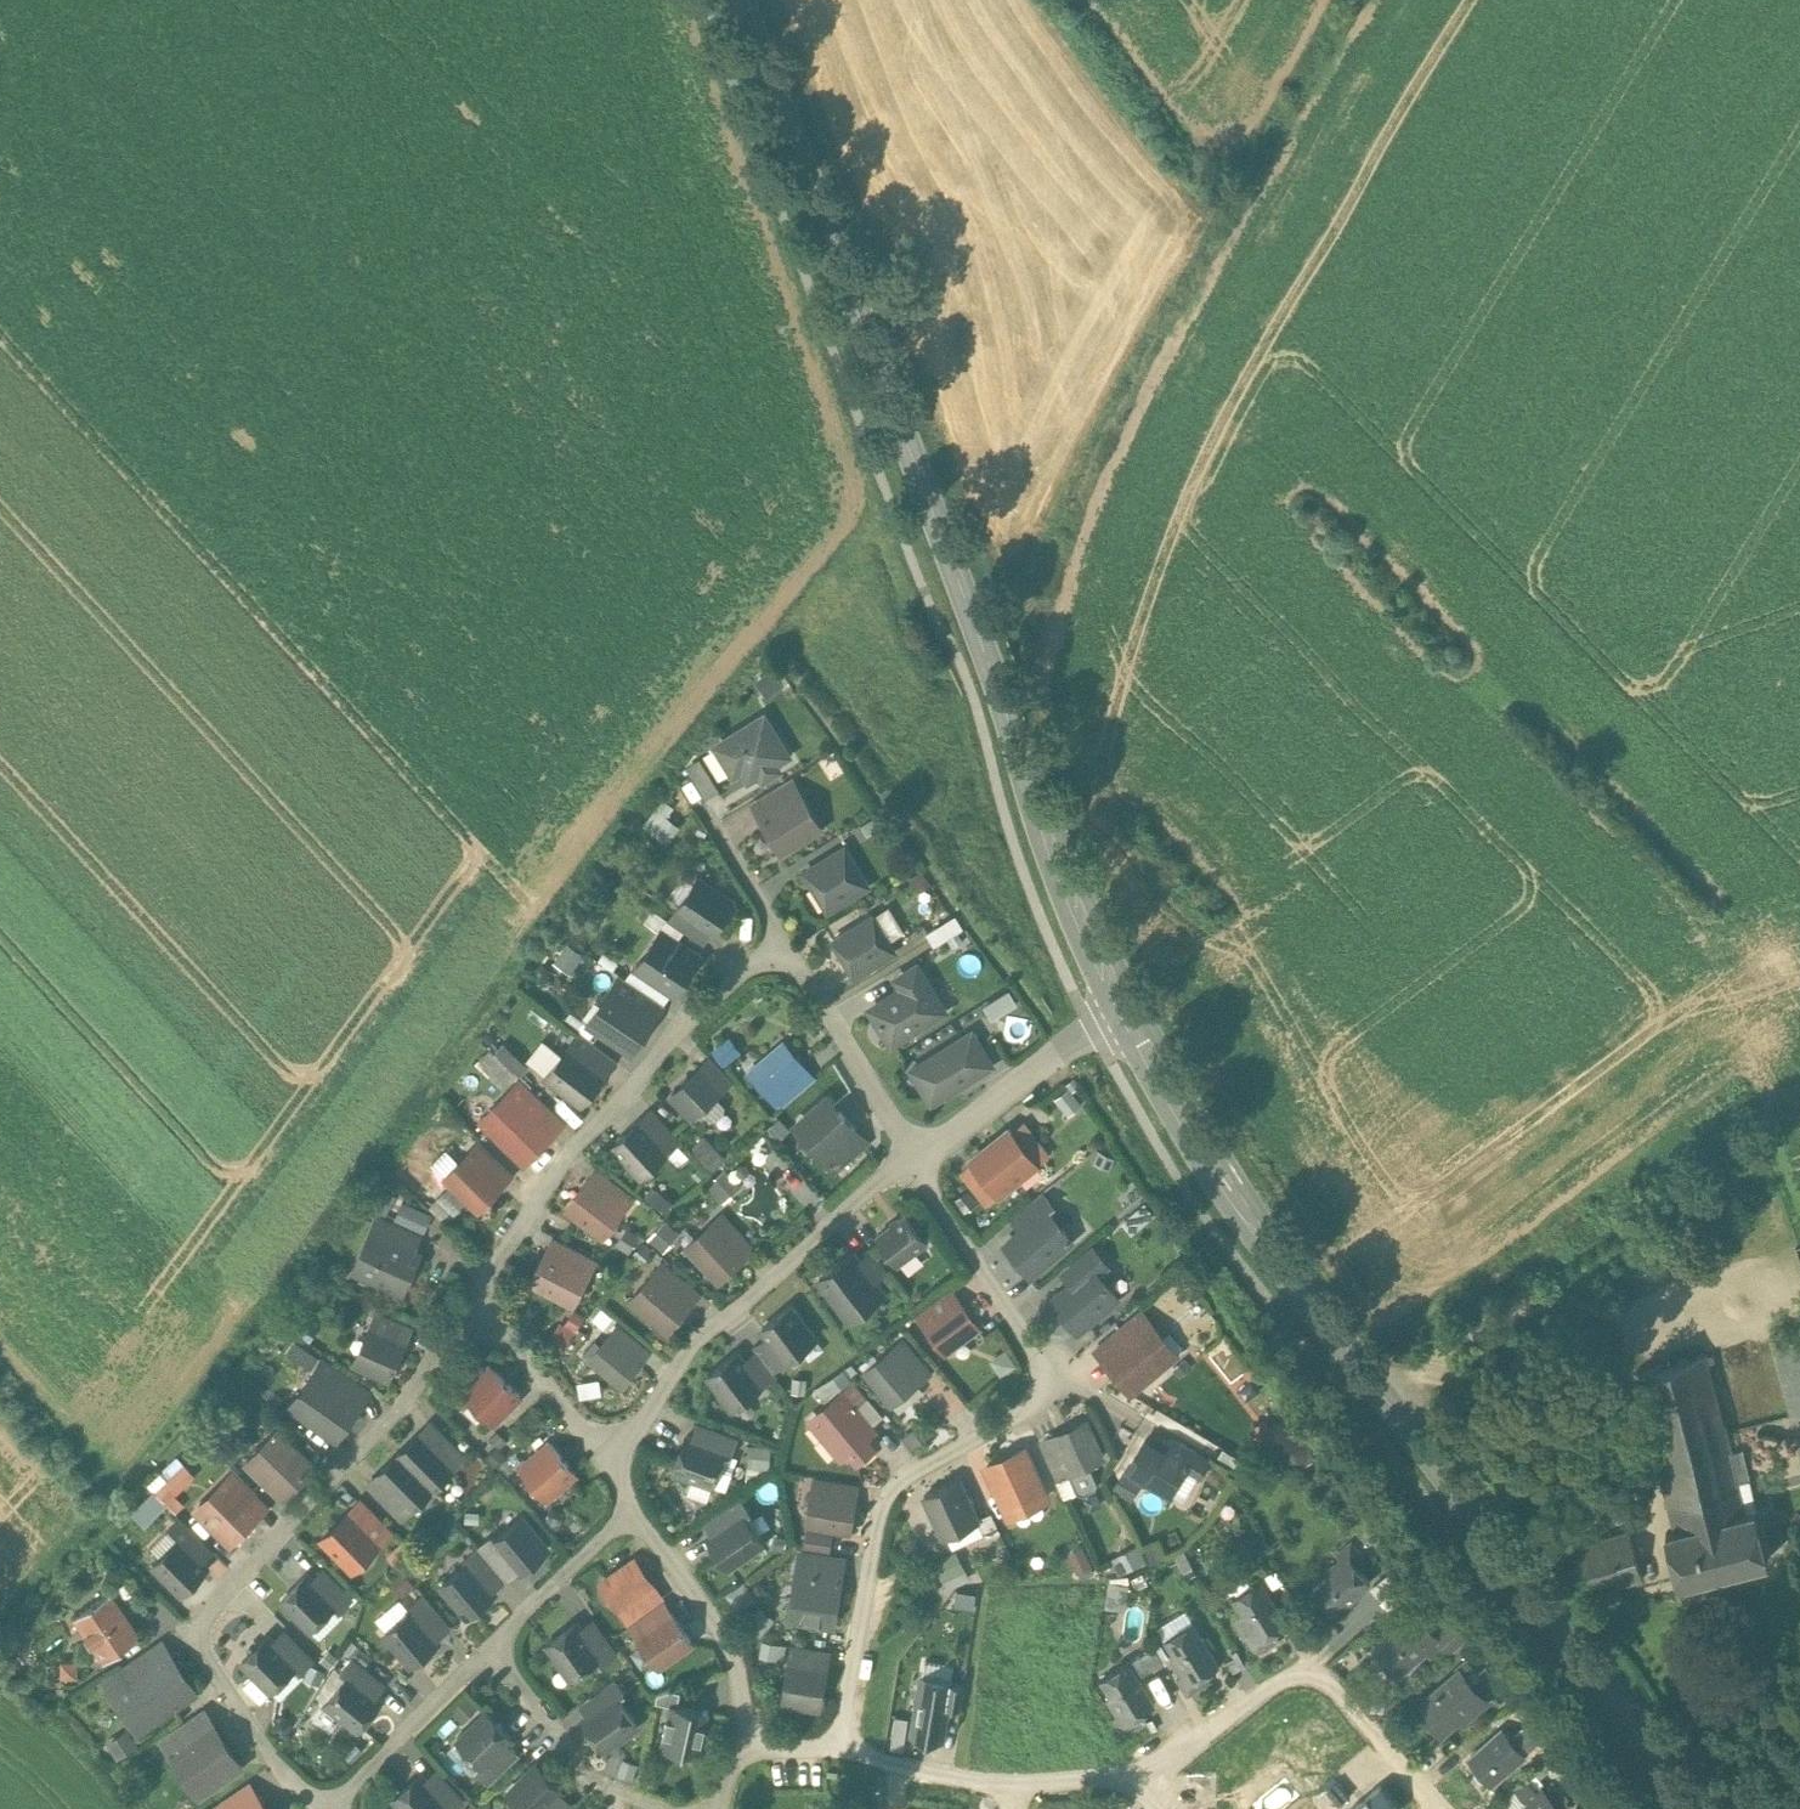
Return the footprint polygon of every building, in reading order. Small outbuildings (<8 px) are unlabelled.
[(764,716),(721,742),(730,756),(727,761),(732,769),(741,768),(743,767),(751,780),(763,772),(762,770),(788,754),(764,716)] [(717,785),(702,760),(691,767),(706,792),(717,785)] [(792,778),(753,802),(760,814),(800,790),(792,778)] [(760,814),(760,815),(782,851),(822,827),(800,790),(760,814)] [(845,846),(805,871),(828,909),(868,884),(845,846)] [(733,900),(699,877),(678,907),(692,917),(712,930),(713,931),(733,900)] [(692,917),(678,907),(670,919),(684,929),(685,928),(692,917)] [(955,911),(925,929),(933,942),(963,924),(955,911)] [(873,915),(834,939),(856,974),(895,950),(873,915)] [(712,930),(692,917),(685,928),(704,941),(712,930)] [(697,955),(662,932),(640,966),(674,989),(697,955)] [(553,955),(567,970),(583,955),(569,940),(553,955)] [(918,961),(894,976),(902,989),(923,975),(924,976),(926,975),(918,961)] [(638,985),(621,974),(589,1021),(632,1050),(656,1015),(629,997),(638,985)] [(902,989),(872,1007),(892,1040),(944,1009),(924,976),(923,975),(902,989)] [(664,1003),(638,985),(629,997),(656,1015),(664,1003)] [(1009,987),(982,1001),(990,1015),(1017,1001),(1009,987)] [(950,1019),(914,1045),(921,1055),(957,1029),(950,1019)] [(972,1031),(912,1068),(932,1101),(978,1073),(967,1054),(981,1045),(972,1031)] [(580,1032),(547,1075),(582,1101),(603,1073),(582,1056),(593,1042),(580,1032)] [(731,1035),(710,1045),(718,1060),(738,1050),(731,1035)] [(784,1041),(750,1071),(779,1105),(795,1092),(785,1080),(804,1064),(784,1041)] [(614,1059),(593,1042),(582,1056),(603,1073),(614,1059)] [(525,1065),(504,1045),(497,1052),(519,1072),(525,1065)] [(519,1072),(497,1052),(491,1060),(512,1079),(519,1072)] [(732,1079),(711,1057),(701,1066),(721,1088),(732,1079)] [(804,1064),(785,1080),(795,1092),(813,1076),(804,1064)] [(721,1088),(701,1066),(672,1093),(693,1115),(721,1088)] [(540,1100),(521,1080),(498,1104),(505,1111),(490,1126),(525,1160),(553,1132),(552,1132),(530,1110),(540,1100)] [(1068,1083),(1054,1094),(1067,1111),(1081,1100),(1068,1083)] [(836,1111),(825,1098),(802,1118),(813,1131),(810,1134),(837,1165),(849,1154),(840,1143),(856,1129),(839,1109),(836,1111)] [(562,1122),(540,1100),(530,1110),(552,1132),(562,1122)] [(679,1138),(652,1108),(641,1119),(668,1148),(679,1138)] [(668,1148),(641,1119),(614,1144),(641,1173),(668,1148)] [(1039,1141),(1022,1120),(1011,1129),(1028,1150),(1039,1141)] [(1010,1127),(991,1142),(1018,1176),(1048,1152),(1039,1141),(1028,1150),(1011,1129),(1010,1127)] [(856,1129),(840,1143),(849,1154),(866,1140),(856,1129)] [(711,1165),(724,1154),(705,1131),(692,1143),(711,1165)] [(467,1167),(453,1181),(475,1203),(491,1187),(495,1191),(502,1183),(482,1164),(492,1154),(479,1142),(460,1160),(467,1167)] [(991,1142),(972,1157),(973,1159),(990,1180),(978,1189),(987,1201),(1018,1176),(991,1142)] [(511,1174),(492,1154),(482,1164),(502,1183),(511,1174)] [(990,1180),(973,1159),(962,1168),(978,1189),(990,1180)] [(707,1182),(724,1198),(742,1180),(725,1164),(707,1182)] [(618,1185),(595,1168),(587,1179),(610,1196),(618,1185)] [(610,1196),(587,1179),(581,1187),(585,1190),(571,1208),(604,1233),(632,1196),(618,1185),(610,1196)] [(386,1211),(395,1192),(377,1183),(368,1202),(386,1211)] [(1020,1230),(1005,1243),(1030,1272),(1072,1237),(1048,1209),(1054,1204),(1042,1190),(1030,1200),(1030,1201),(1040,1213),(1020,1230)] [(429,1213),(403,1200),(396,1215),(423,1227),(429,1213)] [(1030,1201),(1010,1218),(1020,1230),(1040,1213),(1030,1201)] [(906,1212),(878,1234),(899,1261),(927,1240),(906,1212)] [(743,1256),(719,1230),(729,1221),(722,1214),(703,1231),(710,1238),(694,1252),(716,1275),(732,1260),(736,1263),(743,1256)] [(421,1233),(381,1215),(357,1269),(404,1290),(422,1250),(415,1247),(421,1233)] [(666,1247),(677,1225),(659,1216),(648,1238),(666,1247)] [(753,1247),(729,1221),(719,1230),(743,1256),(753,1247)] [(577,1250),(554,1238),(548,1250),(571,1262),(577,1250)] [(1093,1245),(1061,1271),(1071,1283),(1091,1266),(1083,1256),(1094,1247),(1093,1245)] [(1071,1283),(1052,1298),(1078,1329),(1118,1296),(1098,1271),(1108,1263),(1094,1247),(1083,1256),(1091,1266),(1071,1283)] [(571,1262),(548,1250),(543,1260),(547,1262),(537,1282),(573,1301),(594,1259),(577,1250),(571,1262)] [(854,1251),(819,1278),(840,1306),(887,1271),(877,1258),(866,1267),(854,1251)] [(677,1274),(663,1262),(633,1298),(664,1324),(679,1307),(683,1310),(690,1302),(668,1284),(677,1274)] [(698,1292),(677,1274),(668,1284),(690,1302),(698,1292)] [(948,1292),(929,1306),(937,1317),(956,1303),(948,1292)] [(956,1303),(937,1317),(929,1306),(919,1313),(935,1334),(942,1328),(954,1344),(979,1325),(973,1317),(969,1320),(956,1303)] [(571,1338),(582,1311),(568,1305),(557,1332),(571,1338)] [(791,1305),(762,1327),(767,1334),(786,1359),(815,1337),(791,1305)] [(389,1316),(377,1310),(371,1324),(376,1326),(360,1362),(388,1375),(404,1339),(383,1329),(389,1316)] [(1174,1355),(1138,1312),(1121,1326),(1130,1337),(1106,1358),(1132,1390),(1174,1355)] [(410,1325),(389,1316),(383,1329),(404,1339),(410,1325)] [(617,1324),(602,1343),(609,1349),(597,1363),(621,1383),(639,1361),(618,1343),(627,1333),(617,1324)] [(1130,1337),(1121,1326),(1096,1347),(1106,1358),(1130,1337)] [(648,1350),(627,1333),(618,1343),(639,1361),(648,1350)] [(786,1359),(767,1334),(754,1344),(757,1348),(774,1371),(788,1360),(786,1359)] [(281,1350),(309,1365),(317,1350),(289,1335),(281,1350)] [(902,1340),(867,1370),(887,1394),(902,1382),(907,1388),(917,1380),(901,1362),(913,1352),(902,1340)] [(774,1371),(757,1348),(743,1358),(762,1383),(763,1385),(777,1374),(774,1371)] [(1641,1400),(1712,1381),(1706,1359),(1715,1357),(1713,1350),(1704,1352),(1703,1350),(1633,1369),(1641,1400)] [(738,1351),(709,1374),(733,1405),(762,1383),(743,1358),(738,1351)] [(928,1371),(913,1352),(901,1362),(917,1380),(928,1371)] [(361,1402),(330,1380),(339,1368),(339,1367),(324,1357),(305,1384),(313,1389),(299,1409),(337,1436),(361,1402)] [(520,1394),(491,1365),(464,1392),(493,1420),(520,1394)] [(370,1389),(339,1368),(330,1380),(361,1402),(370,1389)] [(843,1369),(817,1387),(826,1400),(852,1381),(843,1369)] [(877,1406),(855,1379),(852,1381),(826,1400),(830,1405),(844,1393),(864,1417),(877,1406)] [(1675,1525),(1746,1507),(1712,1381),(1641,1400),(1675,1525)] [(830,1405),(814,1418),(841,1451),(850,1444),(857,1454),(871,1443),(863,1433),(871,1427),(864,1417),(844,1393),(830,1405)] [(448,1439),(431,1422),(421,1431),(438,1448),(448,1439)] [(721,1432),(698,1424),(693,1436),(717,1445),(721,1432)] [(1069,1428),(1056,1434),(1064,1452),(1052,1457),(1060,1475),(1102,1456),(1088,1425),(1071,1432),(1069,1428)] [(279,1428),(248,1459),(283,1493),(313,1462),(279,1428)] [(1174,1441),(1153,1428),(1146,1440),(1167,1452),(1174,1441)] [(438,1448),(421,1431),(409,1443),(413,1447),(404,1456),(433,1485),(464,1454),(448,1438),(448,1439),(438,1448)] [(737,1437),(722,1431),(721,1432),(717,1445),(725,1448),(724,1450),(732,1453),(737,1437)] [(693,1436),(687,1434),(675,1469),(713,1482),(724,1450),(725,1448),(717,1445),(693,1436)] [(1056,1434),(1044,1439),(1052,1457),(1064,1452),(1056,1434)] [(753,1440),(747,1459),(769,1465),(774,1447),(753,1440)] [(1167,1452),(1146,1440),(1129,1468),(1170,1493),(1194,1453),(1174,1441),(1167,1452)] [(550,1442),(521,1466),(547,1496),(576,1472),(550,1442)] [(1024,1448),(988,1465),(1009,1512),(1046,1496),(1024,1448)] [(433,1485),(404,1456),(395,1465),(391,1461),(379,1472),(396,1490),(387,1499),(386,1500),(402,1516),(433,1485)] [(166,1494),(172,1498),(194,1469),(181,1459),(168,1476),(158,1468),(127,1510),(145,1523),(166,1494)] [(233,1472),(201,1504),(235,1538),(242,1531),(238,1528),(254,1512),(237,1495),(247,1485),(233,1472)] [(396,1490),(379,1472),(370,1482),(387,1499),(396,1490)] [(856,1498),(831,1494),(833,1480),(818,1477),(810,1523),(846,1529),(849,1508),(854,1509),(856,1498)] [(961,1477),(924,1494),(943,1535),(978,1519),(979,1518),(979,1516),(961,1477)] [(858,1484),(833,1480),(831,1494),(856,1498),(858,1484)] [(247,1485),(237,1495),(254,1512),(264,1502),(247,1485)] [(738,1495),(725,1504),(726,1505),(734,1517),(712,1532),(709,1534),(730,1564),(763,1541),(744,1514),(749,1510),(738,1495)] [(383,1518),(362,1497),(351,1509),(371,1530),(383,1518)] [(726,1505),(703,1520),(712,1532),(734,1517),(726,1505)] [(1666,1527),(1674,1559),(1673,1559),(1678,1577),(1767,1552),(1754,1505),(1746,1507),(1675,1525),(1666,1527)] [(351,1509),(323,1536),(339,1553),(343,1549),(357,1563),(393,1528),(383,1518),(371,1530),(351,1509)] [(992,1510),(979,1516),(979,1518),(978,1519),(983,1530),(998,1523),(992,1510)] [(181,1515),(169,1527),(179,1537),(180,1537),(191,1527),(191,1526),(181,1515)] [(497,1537),(495,1539),(501,1546),(519,1567),(520,1569),(548,1546),(523,1515),(497,1537)] [(1632,1519),(1572,1539),(1588,1587),(1648,1567),(1632,1519)] [(805,1525),(803,1543),(831,1546),(833,1528),(805,1525)] [(214,1550),(191,1527),(180,1537),(203,1561),(214,1550)] [(494,1534),(480,1546),(488,1556),(501,1546),(495,1539),(497,1537),(494,1534)] [(180,1537),(179,1537),(154,1562),(182,1591),(208,1565),(203,1561),(180,1537)] [(1118,1572),(1146,1559),(1138,1542),(1110,1555),(1118,1572)] [(1369,1562),(1351,1542),(1342,1550),(1349,1558),(1350,1557),(1360,1569),(1369,1562)] [(1078,1574),(1093,1569),(1084,1543),(1069,1548),(1078,1574)] [(488,1556),(480,1546),(465,1558),(468,1561),(470,1559),(476,1566),(488,1556)] [(501,1546),(488,1556),(506,1578),(519,1567),(501,1546)] [(958,1547),(933,1556),(944,1584),(968,1576),(958,1547)] [(815,1554),(801,1551),(791,1616),(834,1622),(841,1574),(813,1570),(815,1554)] [(843,1559),(815,1554),(813,1570),(841,1574),(843,1559)] [(506,1578),(488,1556),(476,1566),(494,1588),(506,1578)] [(1360,1569),(1350,1557),(1349,1558),(1313,1589),(1334,1613),(1371,1581),(1360,1569)] [(468,1561),(442,1583),(468,1613),(495,1590),(494,1588),(476,1566),(470,1559),(468,1561)] [(634,1559),(605,1579),(631,1617),(643,1608),(635,1596),(652,1584),(634,1559)] [(340,1586),(322,1568),(313,1578),(330,1595),(340,1586)] [(308,1573),(282,1599),(310,1627),(334,1603),(336,1602),(330,1595),(313,1578),(308,1573)] [(1287,1623),(1261,1580),(1234,1597),(1255,1631),(1260,1640),(1273,1631),(1287,1623)] [(652,1584),(635,1596),(643,1608),(660,1596),(652,1584)] [(352,1597),(341,1585),(340,1586),(330,1595),(336,1602),(334,1603),(340,1609),(352,1597)] [(112,1589),(74,1614),(105,1659),(142,1634),(112,1589)] [(422,1594),(408,1606),(411,1610),(413,1608),(419,1615),(430,1605),(431,1605),(422,1594)] [(662,1601),(633,1622),(641,1633),(670,1612),(662,1601)] [(447,1626),(430,1605),(419,1615),(436,1635),(447,1626)] [(419,1615),(413,1608),(411,1610),(385,1632),(411,1662),(439,1639),(436,1635),(419,1615)] [(641,1633),(640,1634),(659,1662),(691,1639),(672,1611),(670,1612),(641,1633)] [(606,1639),(592,1619),(581,1627),(595,1647),(606,1639)] [(581,1627),(577,1621),(547,1643),(571,1675),(598,1656),(600,1654),(595,1647),(581,1627)] [(1219,1664),(1193,1622),(1165,1639),(1190,1680),(1191,1681),(1206,1673),(1219,1664)] [(1408,1623),(1378,1649),(1399,1674),(1429,1648),(1433,1653),(1443,1645),(1428,1627),(1419,1635),(1408,1623)] [(1442,1640),(1450,1650),(1465,1637),(1457,1627),(1442,1640)] [(300,1647),(283,1630),(274,1639),(291,1657),(300,1647)] [(1273,1631),(1260,1640),(1255,1631),(1245,1637),(1255,1655),(1279,1641),(1273,1631)] [(274,1639),(269,1634),(243,1660),(271,1689),(295,1665),(297,1663),(291,1657),(274,1639)] [(780,1654),(780,1638),(764,1638),(764,1653),(780,1654)] [(606,1639),(595,1647),(600,1654),(598,1656),(603,1662),(617,1652),(607,1639),(606,1639)] [(161,1641),(106,1678),(114,1690),(169,1654),(161,1641)] [(806,1647),(792,1645),(790,1660),(796,1661),(796,1660),(804,1661),(806,1647)] [(1155,1646),(1133,1659),(1143,1674),(1163,1662),(1155,1646)] [(300,1647),(291,1657),(297,1663),(295,1665),(300,1671),(313,1659),(301,1647),(300,1647)] [(829,1651),(806,1647),(804,1661),(826,1665),(829,1651)] [(169,1654),(114,1690),(124,1704),(136,1696),(151,1718),(193,1690),(169,1654)] [(371,1672),(352,1657),(341,1671),(348,1676),(350,1673),(362,1683),(371,1673),(371,1672)] [(78,1660),(63,1659),(63,1674),(77,1674),(78,1660)] [(804,1661),(796,1660),(796,1661),(790,1699),(819,1704),(826,1665),(804,1661)] [(1155,1704),(1129,1662),(1101,1679),(1126,1719),(1127,1721),(1142,1712),(1155,1704)] [(1460,1671),(1424,1703),(1446,1727),(1465,1710),(1470,1715),(1486,1701),(1460,1671)] [(362,1683),(350,1673),(348,1676),(327,1702),(358,1727),(381,1699),(376,1695),(362,1683)] [(385,1684),(371,1673),(362,1683),(376,1695),(385,1684)] [(1206,1673),(1191,1681),(1190,1680),(1181,1685),(1188,1697),(1212,1682),(1206,1673)] [(615,1677),(601,1687),(610,1699),(588,1714),(584,1717),(605,1747),(638,1724),(618,1696),(624,1691),(615,1677)] [(965,1683),(923,1677),(914,1732),(942,1736),(947,1705),(961,1707),(965,1683)] [(601,1687),(580,1702),(588,1714),(610,1699),(601,1687)] [(671,1687),(658,1692),(656,1699),(670,1703),(671,1702),(678,1703),(681,1689),(671,1687)] [(678,1703),(671,1702),(670,1703),(661,1744),(699,1753),(709,1710),(678,1703)] [(204,1710),(173,1731),(181,1743),(212,1722),(204,1710)] [(513,1736),(487,1710),(459,1738),(482,1762),(484,1764),(490,1758),(508,1741),(513,1736)] [(903,1743),(909,1715),(895,1712),(889,1740),(903,1743)] [(1142,1712),(1127,1721),(1126,1719),(1117,1725),(1123,1736),(1147,1721),(1142,1712)] [(181,1743),(175,1747),(177,1749),(204,1789),(241,1764),(212,1722),(181,1743)] [(172,1730),(160,1738),(171,1754),(177,1749),(175,1747),(181,1743),(173,1731),(172,1730)] [(1502,1731),(1471,1757),(1493,1782),(1523,1755),(1502,1731)] [(508,1741),(490,1758),(500,1768),(518,1750),(508,1741)] [(490,1758),(484,1764),(482,1762),(477,1768),(489,1780),(501,1769),(500,1768),(490,1758)] [(508,1790),(520,1802),(518,1804),(520,1806),(522,1804),(527,1808),(541,1808),(559,1791),(562,1788),(536,1763),(508,1790)] [(452,1788),(436,1769),(426,1778),(442,1797),(452,1788)] [(421,1773),(394,1797),(404,1808),(441,1808),(446,1805),(448,1803),(442,1797),(426,1778),(421,1773)] [(1536,1792),(1525,1779),(1517,1786),(1529,1799),(1517,1808),(1559,1808),(1541,1788),(1536,1792)] [(216,1803),(220,1808),(234,1808),(257,1793),(249,1781),(216,1803)] [(453,1788),(452,1788),(442,1797),(448,1803),(446,1805),(449,1808),(454,1808),(464,1800),(453,1788)] [(541,1808),(562,1808),(569,1802),(559,1791),(541,1808)] [(257,1793),(234,1808),(268,1808),(257,1793)]
